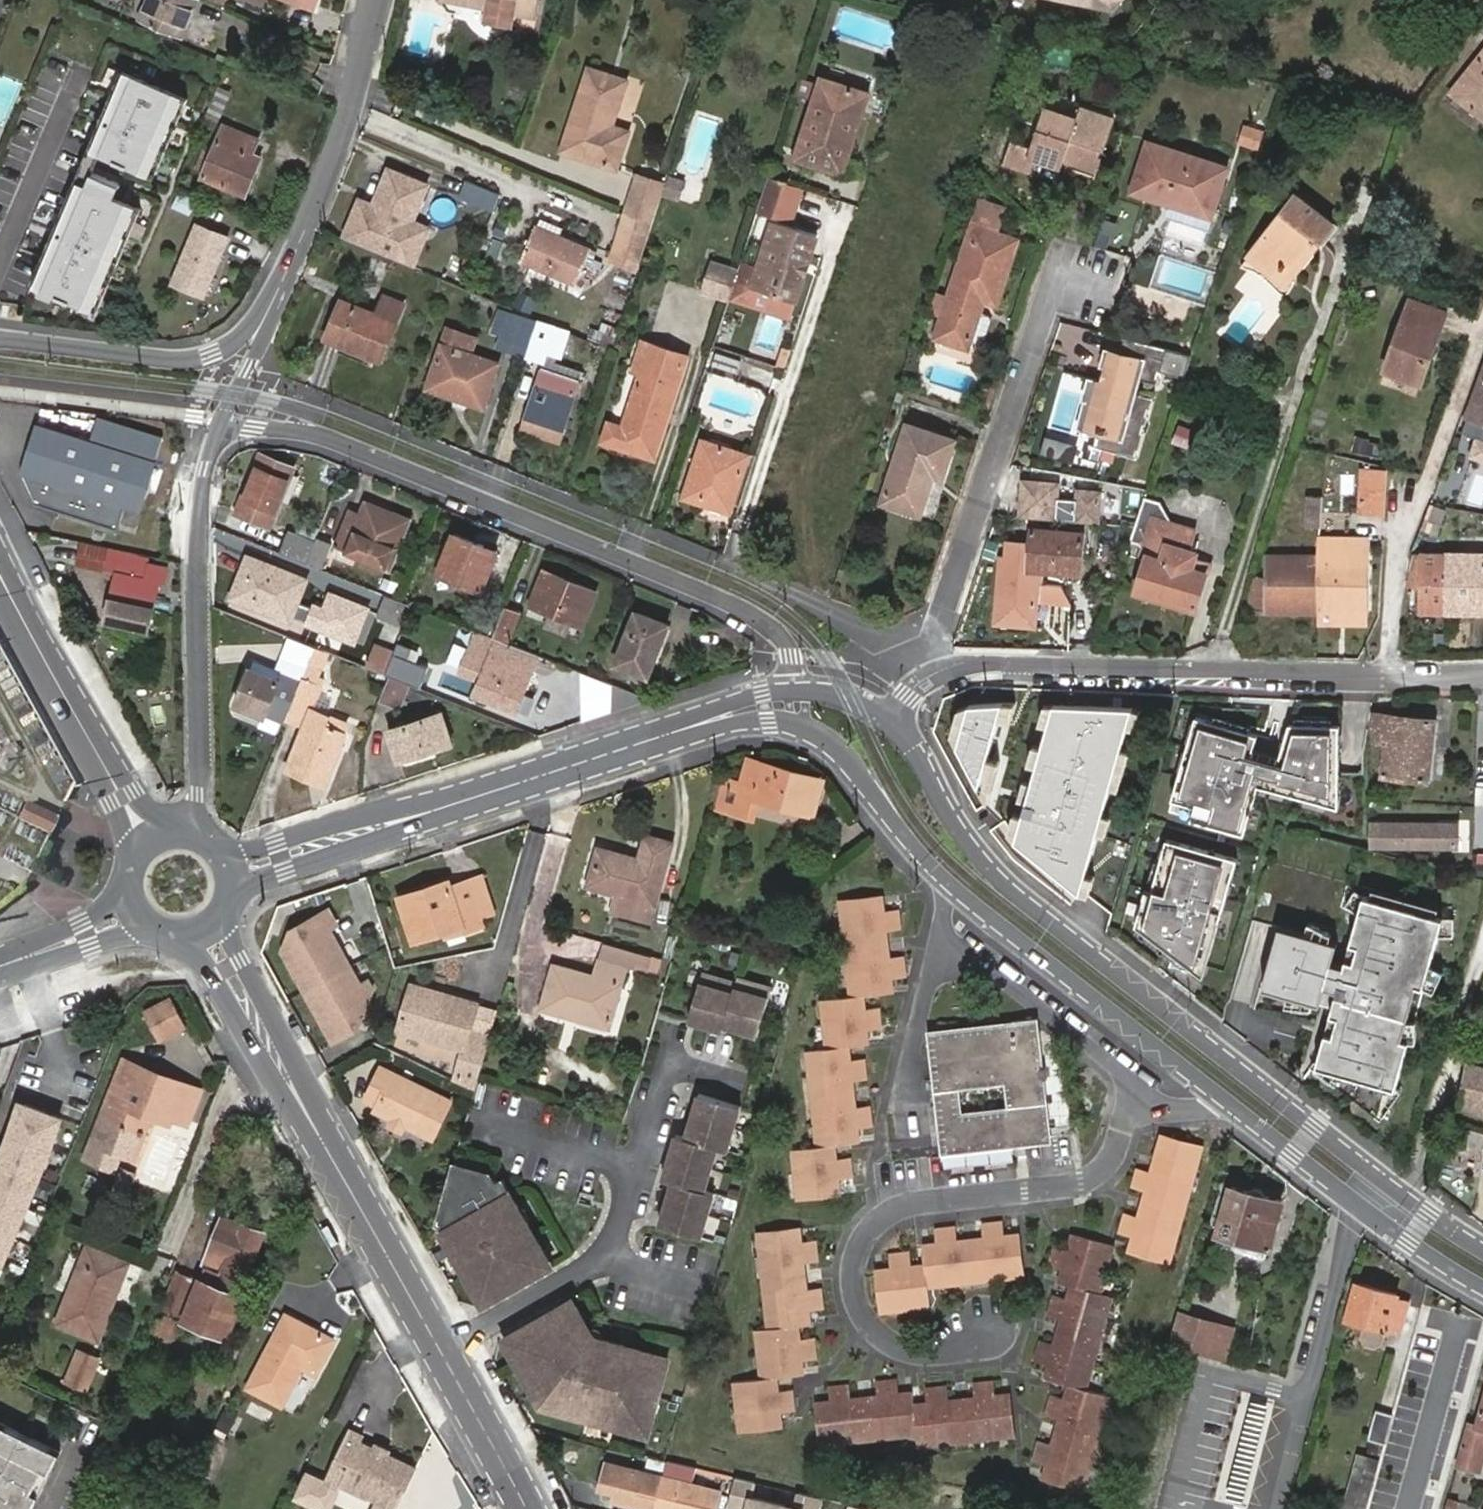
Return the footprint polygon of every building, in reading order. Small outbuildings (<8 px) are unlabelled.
[(201,0),(151,0),(143,19),(187,38),(203,1),(201,0)] [(322,14),(327,0),(282,0),(322,14)] [(521,20),(524,9),(546,13),(549,0),(461,0),(496,7),(492,24),(519,29),(521,20)] [(1452,95),(1481,118),(1482,115),(1482,56),(1452,95)] [(583,67),(558,147),(611,165),(623,128),(607,123),(621,79),(583,67)] [(853,123),(863,94),(821,79),(795,158),(843,174),(860,125),(853,123)] [(196,108),(131,81),(100,155),(111,159),(165,182),(196,108)] [(811,85),(798,81),(793,98),(805,102),(811,85)] [(219,119),(231,89),(214,83),(203,113),(219,119)] [(870,96),(863,94),(853,123),(860,125),(870,96)] [(1030,171),(1034,159),(1059,167),(1062,160),(1095,170),(1112,118),(1082,109),(1079,119),(1047,109),(1034,150),(1013,144),(1006,164),(1030,171)] [(249,175),(256,156),(261,140),(228,127),(205,180),(248,198),(257,177),(249,175)] [(1132,192),(1172,205),(1174,200),(1211,212),(1225,168),(1148,143),(1132,192)] [(111,159),(100,155),(84,190),(124,208),(130,193),(102,181),(111,159)] [(264,159),(256,156),(249,175),(257,177),(264,159)] [(367,224),(403,240),(425,186),(389,171),(367,224)] [(676,201),(682,181),(668,176),(661,196),(676,201)] [(625,213),(649,223),(662,184),(639,177),(625,213)] [(801,188),(767,177),(756,210),(790,221),(801,188)] [(1390,185),(1399,188),(1400,182),(1391,180),(1390,185)] [(497,196),(464,181),(458,196),(491,210),(497,196)] [(1395,197),(1399,188),(1390,185),(1387,194),(1395,197)] [(124,208),(84,190),(41,291),(106,318),(149,218),(124,208)] [(1249,254),(1268,268),(1272,262),(1287,271),(1310,242),(1315,246),(1332,224),(1296,195),(1249,254)] [(1202,239),(1211,212),(1174,200),(1166,228),(1202,239)] [(625,213),(623,212),(609,261),(636,272),(652,225),(649,223),(625,213)] [(419,246),(403,240),(367,224),(351,218),(343,237),(410,267),(419,246)] [(792,299),(800,270),(793,268),(796,260),(803,262),(812,234),(769,220),(755,265),(744,262),(732,300),(787,319),(792,299)] [(972,225),(936,337),(968,348),(970,342),(979,313),(984,299),(996,303),(1016,240),(972,225)] [(232,239),(203,228),(180,285),(208,297),(232,239)] [(577,283),(591,250),(536,229),(523,263),(577,283)] [(1272,262),(1268,268),(1287,282),(1315,246),(1310,242),(1287,271),(1272,262)] [(793,268),(800,270),(803,262),(796,260),(793,268)] [(703,288),(728,296),(736,269),(712,261),(703,288)] [(376,315),(384,297),(369,292),(362,309),(376,315)] [(405,307),(384,297),(376,315),(362,309),(341,301),(327,335),(369,353),(367,356),(382,363),(405,307)] [(527,297),(523,311),(545,320),(549,306),(527,297)] [(1445,312),(1410,299),(1385,370),(1421,382),(1445,312)] [(527,350),(530,342),(535,324),(500,311),(492,334),(499,336),(498,340),(527,350)] [(989,316),(979,313),(970,342),(979,345),(984,343),(991,321),(989,316)] [(530,342),(559,353),(565,331),(536,321),(535,324),(530,342)] [(460,335),(446,330),(426,388),(481,406),(495,365),(454,350),(460,335)] [(742,348),(772,356),(775,342),(746,334),(742,348)] [(1187,370),(1192,357),(1166,351),(1127,341),(1121,358),(1114,357),(1110,370),(1117,373),(1113,384),(1106,382),(1096,379),(1081,422),(1093,427),(1088,441),(1129,455),(1150,396),(1130,389),(1135,375),(1155,382),(1159,370),(1162,364),(1187,370)] [(557,357),(559,353),(530,342),(527,350),(524,357),(543,363),(546,354),(557,357)] [(634,373),(639,375),(639,374),(652,378),(662,349),(644,343),(634,373)] [(639,374),(639,375),(622,429),(608,425),(602,443),(655,460),(688,358),(662,349),(652,378),(639,374)] [(717,354),(713,365),(737,373),(741,362),(717,354)] [(1159,370),(1185,377),(1187,370),(1162,364),(1159,370)] [(1110,370),(1106,382),(1113,384),(1117,373),(1110,370)] [(1421,382),(1385,370),(1380,385),(1415,398),(1421,382)] [(526,416),(565,428),(579,385),(541,372),(526,416)] [(1468,418),(1482,423),(1482,373),(1468,418)] [(23,472),(38,505),(119,530),(121,523),(138,528),(167,435),(100,414),(93,437),(39,421),(23,472)] [(560,443),(565,428),(526,416),(521,430),(560,443)] [(880,503),(919,515),(930,483),(927,481),(928,475),(941,478),(954,440),(906,425),(880,503)] [(1482,461),(1482,438),(1477,436),(1469,457),(1482,461)] [(684,497),(703,504),(705,498),(731,507),(747,456),(702,441),(684,497)] [(238,511),(268,523),(292,465),(262,452),(238,511)] [(1363,514),(1382,515),(1383,471),(1363,470),(1363,514)] [(1099,523),(1100,492),(1077,491),(1077,500),(1057,499),(1058,485),(1022,483),(1020,519),(1099,523)] [(1133,555),(1147,559),(1148,559),(1158,562),(1176,504),(1152,496),(1133,555)] [(1306,527),(1322,528),(1324,497),(1308,496),(1306,527)] [(705,498),(703,504),(729,512),(731,507),(705,498)] [(367,503),(364,511),(385,519),(389,511),(367,503)] [(1420,529),(1438,534),(1446,508),(1428,503),(1420,529)] [(385,519),(364,511),(363,514),(351,510),(336,547),(388,568),(408,518),(389,511),(385,519)] [(1060,572),(1078,573),(1080,551),(1087,551),(1088,529),(1082,529),(1082,534),(1031,531),(1030,544),(1007,544),(1006,559),(1001,559),(1001,571),(996,571),(993,626),(1034,628),(1036,600),(1039,574),(1033,574),(1033,570),(1060,572)] [(281,550),(307,561),(314,542),(288,532),(281,550)] [(307,561),(306,563),(321,569),(331,542),(316,536),(314,542),(307,561)] [(454,536),(440,573),(482,590),(496,552),(454,536)] [(1367,541),(1321,540),(1319,558),(1366,559),(1367,541)] [(1148,559),(1147,559),(1139,590),(1197,607),(1210,563),(1165,550),(1161,562),(1158,562),(1148,559)] [(1419,613),(1446,613),(1448,556),(1421,555),(1419,613)] [(1446,613),(1482,614),(1482,557),(1448,556),(1446,613)] [(248,557),(231,596),(290,619),(305,580),(248,557)] [(1315,612),(1319,558),(1269,557),(1268,578),(1256,579),(1251,595),(1251,611),(1315,612)] [(1366,559),(1319,558),(1315,612),(1364,612),(1366,559)] [(154,615),(156,606),(162,584),(167,585),(169,571),(151,567),(149,579),(140,577),(141,564),(109,559),(108,567),(109,572),(121,575),(110,629),(150,635),(152,634),(154,615)] [(543,572),(530,606),(582,627),(595,592),(543,572)] [(1078,583),(1078,573),(1060,572),(1060,583),(1078,583)] [(1044,574),(1039,574),(1036,600),(1071,603),(1062,586),(1043,584),(1044,574)] [(372,608),(322,588),(307,627),(357,646),(372,608)] [(388,617),(405,623),(412,605),(383,593),(380,602),(392,607),(388,617)] [(495,637),(508,642),(519,612),(507,606),(495,637)] [(1315,612),(1314,623),(1364,623),(1364,612),(1315,612)] [(614,666),(646,678),(667,627),(635,615),(614,666)] [(474,629),(468,644),(530,669),(536,653),(508,642),(495,637),(474,629)] [(313,647),(286,637),(279,657),(305,668),(307,663),(313,647)] [(458,670),(478,678),(474,691),(515,708),(530,669),(468,644),(458,670)] [(327,653),(313,647),(307,663),(321,668),(327,653)] [(406,683),(408,684),(415,664),(392,655),(390,662),(385,675),(388,676),(406,683)] [(377,657),(372,670),(385,675),(390,662),(377,657)] [(277,681),(280,672),(255,663),(252,671),(277,681)] [(264,716),(283,723),(285,720),(300,680),(280,672),(277,681),(252,671),(250,670),(236,706),(263,717),(264,716)] [(323,680),(304,673),(300,680),(285,720),(303,727),(287,769),(309,777),(311,774),(327,779),(345,731),(341,728),(343,723),(324,715),(330,699),(318,694),(323,680)] [(388,676),(379,698),(396,705),(406,683),(388,676)] [(1017,688),(973,687),(947,759),(975,814),(1017,688)] [(1149,693),(1066,690),(1010,858),(1081,915),(1149,693)] [(390,731),(400,760),(449,744),(439,713),(390,731)] [(1258,731),(1196,713),(1172,796),(1195,803),(1191,816),(1245,832),(1260,781),(1339,803),(1338,720),(1290,721),(1279,758),(1252,751),(1258,731)] [(1384,742),(1382,774),(1428,780),(1435,720),(1374,713),(1373,740),(1384,742)] [(751,796),(815,815),(825,779),(747,757),(739,785),(753,789),(751,796)] [(53,834),(62,818),(28,800),(20,818),(53,834)] [(1459,849),(1468,849),(1469,821),(1459,821),(1459,849)] [(1368,824),(1368,846),(1455,847),(1456,824),(1368,824)] [(1238,855),(1168,835),(1154,887),(1148,885),(1137,924),(1205,973),(1238,855)] [(600,849),(590,883),(619,892),(615,907),(649,917),(669,844),(648,838),(641,860),(600,849)] [(478,881),(464,885),(474,916),(487,912),(478,881)] [(424,897),(398,905),(410,943),(458,930),(459,934),(478,929),(464,885),(447,890),(445,887),(423,893),(424,897)] [(397,900),(398,905),(424,897),(423,893),(397,900)] [(1335,941),(1280,926),(1263,985),(1319,1001),(1322,993),(1336,997),(1333,1006),(1331,1012),(1338,1014),(1332,1032),(1325,1030),(1316,1063),(1340,1069),(1337,1079),(1377,1111),(1385,1082),(1395,1085),(1409,1037),(1402,1034),(1416,982),(1423,984),(1442,917),(1363,894),(1350,941),(1359,944),(1354,960),(1345,958),(1344,964),(1330,960),(1335,941)] [(846,899),(848,924),(900,917),(898,909),(885,910),(883,895),(846,899)] [(841,924),(848,924),(846,899),(838,900),(841,924)] [(322,910),(286,930),(281,952),(329,1043),(353,1030),(365,990),(361,982),(353,986),(322,928),(329,924),(322,910)] [(848,924),(851,946),(887,941),(886,929),(901,927),(900,917),(848,924)] [(844,947),(851,946),(848,924),(841,924),(844,947)] [(648,953),(605,940),(601,954),(644,967),(648,953)] [(851,946),(854,971),(905,963),(903,954),(889,955),(887,941),(851,946)] [(844,947),(847,971),(854,971),(851,946),(844,947)] [(541,1006),(609,1025),(625,967),(598,960),(594,976),(554,965),(541,1006)] [(857,995),(864,994),(892,990),(894,988),(892,976),(905,975),(906,971),(905,963),(854,971),(857,995)] [(694,991),(700,971),(688,968),(682,987),(694,991)] [(733,981),(700,971),(694,991),(686,1020),(720,1030),(721,1025),(755,1034),(768,986),(735,976),(733,981)] [(847,971),(850,995),(857,995),(854,971),(847,971)] [(476,1002),(409,983),(396,1029),(462,1048),(466,1035),(476,1002)] [(1336,997),(1322,993),(1319,1001),(1333,1006),(1336,997)] [(826,999),(828,1022),(880,1016),(879,1007),(865,1008),(864,994),(857,995),(850,995),(826,999)] [(154,1041),(184,1029),(170,995),(141,1007),(154,1041)] [(819,999),(821,1022),(828,1022),(826,999),(819,999)] [(831,1047),(849,1045),(869,1042),(867,1028),(881,1026),(880,1016),(828,1022),(831,1047)] [(1036,1018),(1011,1022),(1012,1032),(928,1041),(941,1153),(1014,1145),(1012,1132),(1048,1126),(1036,1018)] [(821,1022),(824,1048),(831,1047),(828,1022),(821,1022)] [(927,1031),(928,1041),(1012,1032),(1011,1022),(927,1031)] [(487,1041),(466,1035),(462,1048),(452,1085),(455,1086),(463,1061),(480,1066),(487,1041)] [(815,1073),(865,1067),(863,1058),(850,1059),(849,1045),(831,1047),(824,1048),(812,1050),(815,1073)] [(808,1074),(815,1073),(812,1050),(806,1050),(808,1074)] [(463,1061),(455,1086),(471,1095),(480,1066),(463,1061)] [(1459,1106),(1482,1112),(1482,1066),(1468,1063),(1459,1106)] [(150,1140),(142,1137),(150,1115),(159,1119),(172,1125),(175,1119),(187,1124),(199,1095),(133,1067),(124,1086),(139,1093),(132,1108),(127,1106),(125,1112),(119,1110),(97,1164),(120,1174),(128,1154),(142,1159),(150,1140)] [(815,1073),(817,1097),(854,1093),(853,1079),(866,1078),(865,1067),(815,1073)] [(375,1108),(390,1077),(378,1071),(363,1102),(375,1108)] [(811,1097),(817,1097),(815,1073),(808,1074),(811,1097)] [(446,1106),(390,1077),(375,1108),(372,1114),(390,1123),(402,1129),(430,1143),(446,1106)] [(117,1103),(127,1106),(132,1108),(139,1093),(124,1086),(117,1103)] [(738,1106),(695,1093),(682,1136),(673,1133),(659,1178),(669,1181),(656,1224),(698,1237),(711,1193),(701,1191),(715,1146),(724,1149),(738,1106)] [(817,1097),(819,1121),(871,1115),(869,1106),(856,1107),(854,1093),(817,1097)] [(811,1097),(813,1122),(819,1121),(817,1097),(811,1097)] [(5,1265),(67,1121),(27,1104),(0,1166),(0,1262),(5,1265)] [(150,1115),(142,1137),(150,1140),(159,1119),(150,1115)] [(822,1145),(836,1144),(859,1141),(858,1126),(872,1124),(871,1115),(819,1121),(822,1145)] [(813,1122),(815,1146),(822,1145),(819,1121),(813,1122)] [(398,1135),(402,1129),(390,1123),(387,1129),(398,1135)] [(1012,1132),(1014,1145),(1050,1140),(1048,1126),(1012,1132)] [(1189,1166),(1196,1168),(1202,1147),(1160,1135),(1154,1156),(1189,1166)] [(801,1171),(851,1165),(850,1158),(838,1159),(836,1144),(822,1145),(815,1146),(798,1148),(801,1171)] [(943,1168),(1012,1159),(1010,1147),(942,1156),(943,1168)] [(793,1148),(795,1172),(801,1171),(798,1148),(793,1148)] [(492,1162),(455,1149),(437,1211),(478,1289),(489,1283),(492,1287),(539,1262),(537,1258),(548,1252),(505,1169),(498,1173),(492,1162)] [(1189,1166),(1154,1156),(1149,1173),(1137,1170),(1134,1178),(1182,1191),(1189,1166)] [(801,1171),(803,1196),(841,1192),(840,1176),(851,1174),(851,1165),(801,1171)] [(1189,1193),(1196,1168),(1189,1166),(1182,1191),(1189,1193)] [(1176,1212),(1182,1191),(1134,1178),(1132,1186),(1144,1190),(1140,1203),(1176,1212)] [(1269,1246),(1281,1200),(1232,1187),(1219,1233),(1269,1246)] [(1183,1214),(1189,1193),(1182,1191),(1176,1212),(1183,1214)] [(1170,1235),(1176,1212),(1140,1203),(1136,1215),(1124,1213),(1121,1222),(1170,1235)] [(1183,1214),(1176,1212),(1170,1235),(1177,1237),(1183,1214)] [(226,1217),(222,1228),(242,1235),(246,1224),(226,1217)] [(995,1223),(1001,1273),(1023,1270),(1020,1233),(1009,1233),(1006,1222),(995,1223)] [(1163,1259),(1170,1235),(1121,1222),(1118,1230),(1131,1235),(1127,1249),(1163,1259)] [(972,1237),(977,1275),(1001,1273),(995,1223),(983,1224),(983,1236),(972,1237)] [(242,1235),(222,1228),(203,1277),(183,1271),(163,1322),(184,1330),(188,1321),(232,1337),(250,1293),(246,1291),(269,1232),(246,1224),(242,1235)] [(924,1243),(926,1260),(928,1280),(954,1278),(948,1227),(935,1228),(935,1241),(924,1243)] [(948,1227),(954,1278),(977,1275),(972,1237),(959,1238),(958,1227),(948,1227)] [(763,1231),(766,1255),(817,1249),(815,1239),(802,1240),(800,1228),(763,1231)] [(759,1256),(766,1255),(763,1231),(757,1232),(759,1256)] [(1219,1233),(1216,1245),(1266,1258),(1269,1246),(1219,1233)] [(1100,1268),(1106,1244),(1071,1234),(1066,1249),(1054,1246),(1051,1254),(1100,1268)] [(1177,1237),(1170,1235),(1163,1259),(1170,1261),(1177,1237)] [(1113,1246),(1106,1244),(1100,1268),(1106,1270),(1113,1246)] [(130,1264),(90,1246),(58,1325),(98,1342),(122,1285),(130,1264)] [(766,1255),(769,1280),(806,1275),(805,1261),(818,1259),(817,1249),(766,1255)] [(912,1250),(901,1251),(906,1300),(930,1298),(929,1286),(928,1280),(926,1260),(913,1262),(912,1250)] [(906,1300),(901,1251),(888,1252),(889,1265),(878,1266),(881,1303),(906,1300)] [(1093,1291),(1100,1268),(1051,1254),(1049,1263),(1062,1268),(1058,1281),(1070,1284),(1093,1291)] [(761,1281),(769,1280),(766,1255),(759,1256),(761,1281)] [(1106,1270),(1100,1268),(1093,1291),(1100,1293),(1106,1270)] [(1023,1270),(1001,1273),(1001,1279),(1024,1277),(1023,1270)] [(1001,1273),(977,1275),(977,1281),(1001,1279),(1001,1273)] [(769,1280),(771,1303),(822,1296),(821,1286),(808,1287),(806,1275),(769,1280)] [(977,1275),(954,1278),(955,1284),(977,1281),(977,1275)] [(954,1278),(928,1280),(929,1286),(955,1284),(954,1278)] [(761,1281),(764,1304),(771,1303),(769,1280),(761,1281)] [(1100,1293),(1093,1291),(1070,1284),(1066,1298),(1054,1295),(1050,1304),(1098,1318),(1105,1295),(1100,1293)] [(1358,1284),(1350,1316),(1364,1321),(1362,1327),(1362,1333),(1362,1337),(1364,1339),(1369,1343),(1373,1344),(1379,1342),(1382,1338),(1386,1327),(1399,1330),(1407,1301),(1395,1298),(1395,1294),(1358,1284)] [(646,1428),(667,1356),(646,1350),(648,1345),(589,1329),(571,1295),(561,1302),(558,1297),(511,1323),(513,1327),(502,1333),(535,1396),(646,1428)] [(1105,1295),(1098,1318),(1105,1320),(1111,1297),(1105,1295)] [(774,1327),(799,1324),(811,1322),(810,1310),(823,1308),(822,1296),(771,1303),(774,1327)] [(930,1298),(906,1300),(907,1307),(931,1304),(930,1298)] [(906,1300),(881,1303),(882,1310),(907,1307),(906,1300)] [(764,1304),(766,1328),(774,1327),(771,1303),(764,1304)] [(1098,1318),(1050,1304),(1048,1313),(1059,1317),(1056,1332),(1092,1342),(1098,1318)] [(1217,1343),(1222,1325),(1181,1313),(1174,1341),(1224,1356),(1227,1346),(1217,1343)] [(278,1399),(293,1377),(315,1328),(294,1314),(250,1380),(278,1399)] [(1105,1320),(1098,1318),(1092,1342),(1098,1344),(1105,1320)] [(763,1329),(765,1353),(815,1347),(813,1337),(801,1338),(799,1324),(774,1327),(766,1328),(763,1329)] [(1232,1328),(1222,1325),(1217,1343),(1227,1346),(1232,1328)] [(315,1328),(293,1377),(301,1367),(309,1373),(332,1340),(315,1328)] [(755,1330),(757,1354),(765,1353),(763,1329),(755,1330)] [(1092,1342),(1056,1332),(1052,1345),(1040,1342),(1037,1351),(1085,1365),(1092,1342)] [(1098,1344),(1092,1342),(1085,1365),(1092,1367),(1098,1344)] [(73,1345),(59,1380),(85,1391),(99,1356),(73,1345)] [(768,1377),(777,1376),(805,1374),(803,1359),(816,1357),(815,1347),(765,1353),(768,1377)] [(1079,1387),(1085,1365),(1037,1351),(1034,1361),(1046,1365),(1044,1376),(1069,1384),(1079,1387)] [(757,1354),(759,1378),(768,1377),(765,1353),(757,1354)] [(1092,1367),(1085,1365),(1079,1387),(1086,1389),(1092,1367)] [(742,1406),(793,1400),(792,1388),(778,1389),(777,1376),(768,1377),(759,1378),(739,1381),(742,1406)] [(916,1426),(913,1403),(911,1391),(897,1392),(896,1380),(886,1381),(893,1429),(916,1426)] [(733,1381),(735,1406),(742,1406),(739,1381),(733,1381)] [(869,1432),(893,1429),(886,1381),(877,1382),(877,1394),(864,1396),(869,1432)] [(990,1432),(1014,1429),(1009,1392),(994,1394),(992,1381),(984,1382),(990,1432)] [(967,1434),(990,1432),(984,1382),(974,1383),(974,1396),(962,1397),(967,1434)] [(1086,1389),(1079,1387),(1069,1384),(1066,1398),(1050,1394),(1048,1403),(1097,1418),(1103,1395),(1086,1389)] [(869,1432),(864,1396),(850,1397),(848,1385),(838,1386),(843,1434),(869,1432)] [(843,1434),(838,1386),(831,1386),(832,1400),(816,1402),(819,1437),(843,1434)] [(917,1439),(942,1437),(936,1387),(925,1389),(927,1401),(913,1403),(916,1426),(916,1434),(917,1439)] [(942,1437),(967,1434),(962,1397),(947,1399),(945,1387),(936,1387),(942,1437)] [(1111,1397),(1103,1395),(1097,1418),(1104,1420),(1111,1397)] [(1475,1423),(1468,1421),(1457,1463),(1472,1467),(1477,1449),(1482,1450),(1482,1397),(1475,1423)] [(742,1406),(744,1428),(782,1424),(781,1411),(794,1409),(793,1400),(742,1406)] [(1097,1418),(1048,1403),(1045,1412),(1059,1418),(1054,1432),(1089,1442),(1097,1418)] [(737,1429),(744,1428),(742,1406),(735,1406),(737,1429)] [(1382,1443),(1390,1414),(1376,1410),(1368,1438),(1370,1439),(1382,1443)] [(1104,1420),(1097,1418),(1089,1442),(1097,1445),(1104,1420)] [(61,1451),(0,1420),(0,1508),(31,1508),(61,1451)] [(403,1503),(423,1462),(394,1448),(380,1442),(369,1437),(373,1428),(358,1422),(331,1478),(348,1486),(351,1479),(403,1503)] [(894,1437),(916,1434),(916,1426),(893,1429),(894,1437)] [(870,1439),(894,1437),(893,1429),(869,1432),(870,1439)] [(1015,1437),(1014,1429),(990,1432),(990,1439),(1015,1437)] [(870,1439),(869,1432),(843,1434),(844,1442),(870,1439)] [(990,1439),(990,1432),(967,1434),(967,1442),(990,1439)] [(1083,1463),(1089,1442),(1054,1432),(1050,1444),(1038,1442),(1036,1450),(1083,1463)] [(844,1442),(843,1434),(819,1437),(820,1445),(844,1442)] [(967,1442),(967,1434),(942,1437),(943,1444),(967,1442)] [(382,1437),(380,1442),(394,1448),(396,1444),(382,1437)] [(943,1444),(942,1437),(917,1439),(918,1447),(943,1444)] [(1373,1476),(1382,1443),(1370,1439),(1361,1472),(1373,1476)] [(1432,1441),(1428,1455),(1451,1461),(1454,1447),(1432,1441)] [(1097,1445),(1089,1442),(1083,1463),(1091,1466),(1097,1445)] [(1076,1486),(1083,1463),(1036,1450),(1033,1459),(1045,1462),(1042,1476),(1076,1486)] [(600,1489),(616,1493),(615,1500),(651,1508),(715,1508),(719,1490),(607,1461),(600,1489)] [(1091,1466),(1083,1463),(1076,1486),(1085,1489),(1091,1466)] [(462,1489),(426,1467),(406,1508),(453,1508),(462,1489)] [(733,1474),(726,1501),(744,1505),(743,1508),(814,1508),(818,1495),(795,1490),(792,1504),(790,1508),(781,1507),(782,1502),(749,1493),(753,1479),(733,1474)] [(1448,1495),(1444,1508),(1451,1508),(1455,1498),(1448,1495)]
